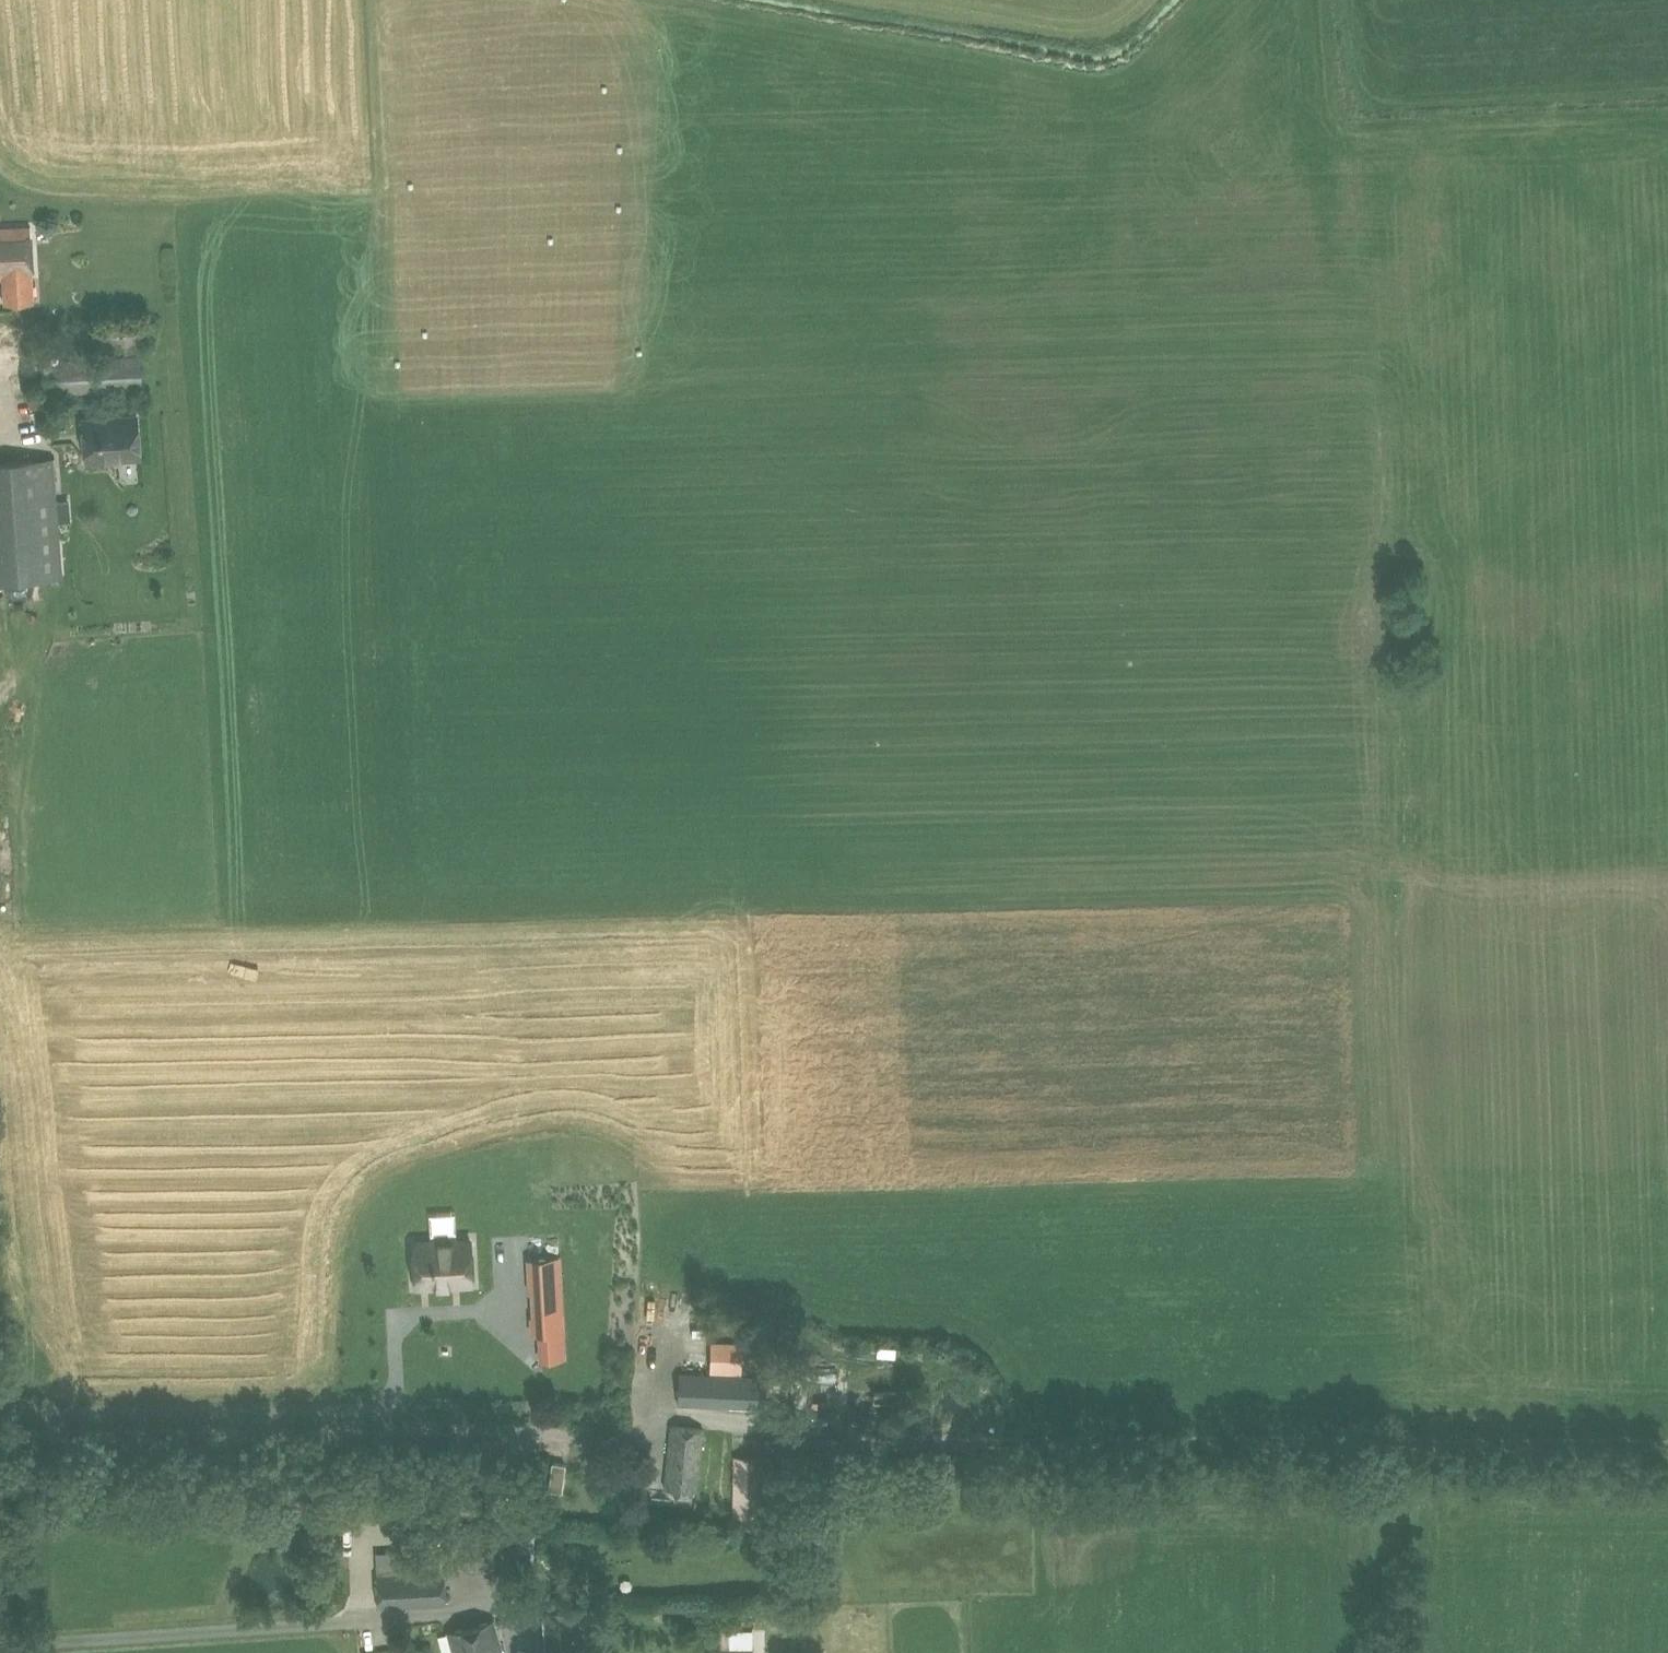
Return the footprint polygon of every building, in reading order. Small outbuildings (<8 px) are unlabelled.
[(0,227),(0,278),(2,278),(4,301),(33,300),(31,277),(32,277),(30,225),(0,227)] [(45,359),(47,394),(142,389),(138,321),(84,324),(85,351),(124,349),(124,354),(45,359)] [(139,457),(136,416),(82,420),(85,461),(139,457)] [(66,576),(59,451),(0,454),(0,571),(0,579),(66,576)] [(473,1283),(470,1239),(455,1240),(455,1238),(432,1239),(432,1241),(414,1243),(416,1278),(428,1277),(429,1285),(473,1283)] [(534,1318),(563,1317),(561,1289),(533,1290),(534,1318)] [(708,1337),(708,1324),(691,1325),(692,1337),(708,1337)] [(514,1359),(514,1364),(569,1368),(571,1341),(526,1337),(524,1359),(514,1359)] [(741,1371),(742,1344),(711,1343),(711,1371),(741,1371)] [(767,1376),(680,1373),(679,1403),(766,1406),(767,1376)] [(703,1428),(671,1425),(664,1487),(697,1490),(703,1428)] [(458,1450),(460,1465),(491,1463),(488,1439),(451,1442),(451,1450),(458,1450)] [(734,1456),(734,1520),(760,1520),(761,1520),(761,1460),(761,1456),(734,1456)] [(497,1501),(498,1522),(521,1521),(520,1500),(497,1501)] [(444,1564),(443,1547),(410,1548),(411,1566),(444,1564)] [(381,1568),(402,1567),(402,1549),(381,1550),(381,1568)] [(445,1605),(444,1570),(376,1573),(378,1608),(445,1605)] [(573,1611),(545,1612),(547,1651),(575,1649),(573,1611)] [(494,1619),(448,1632),(454,1652),(503,1652),(494,1619)]
